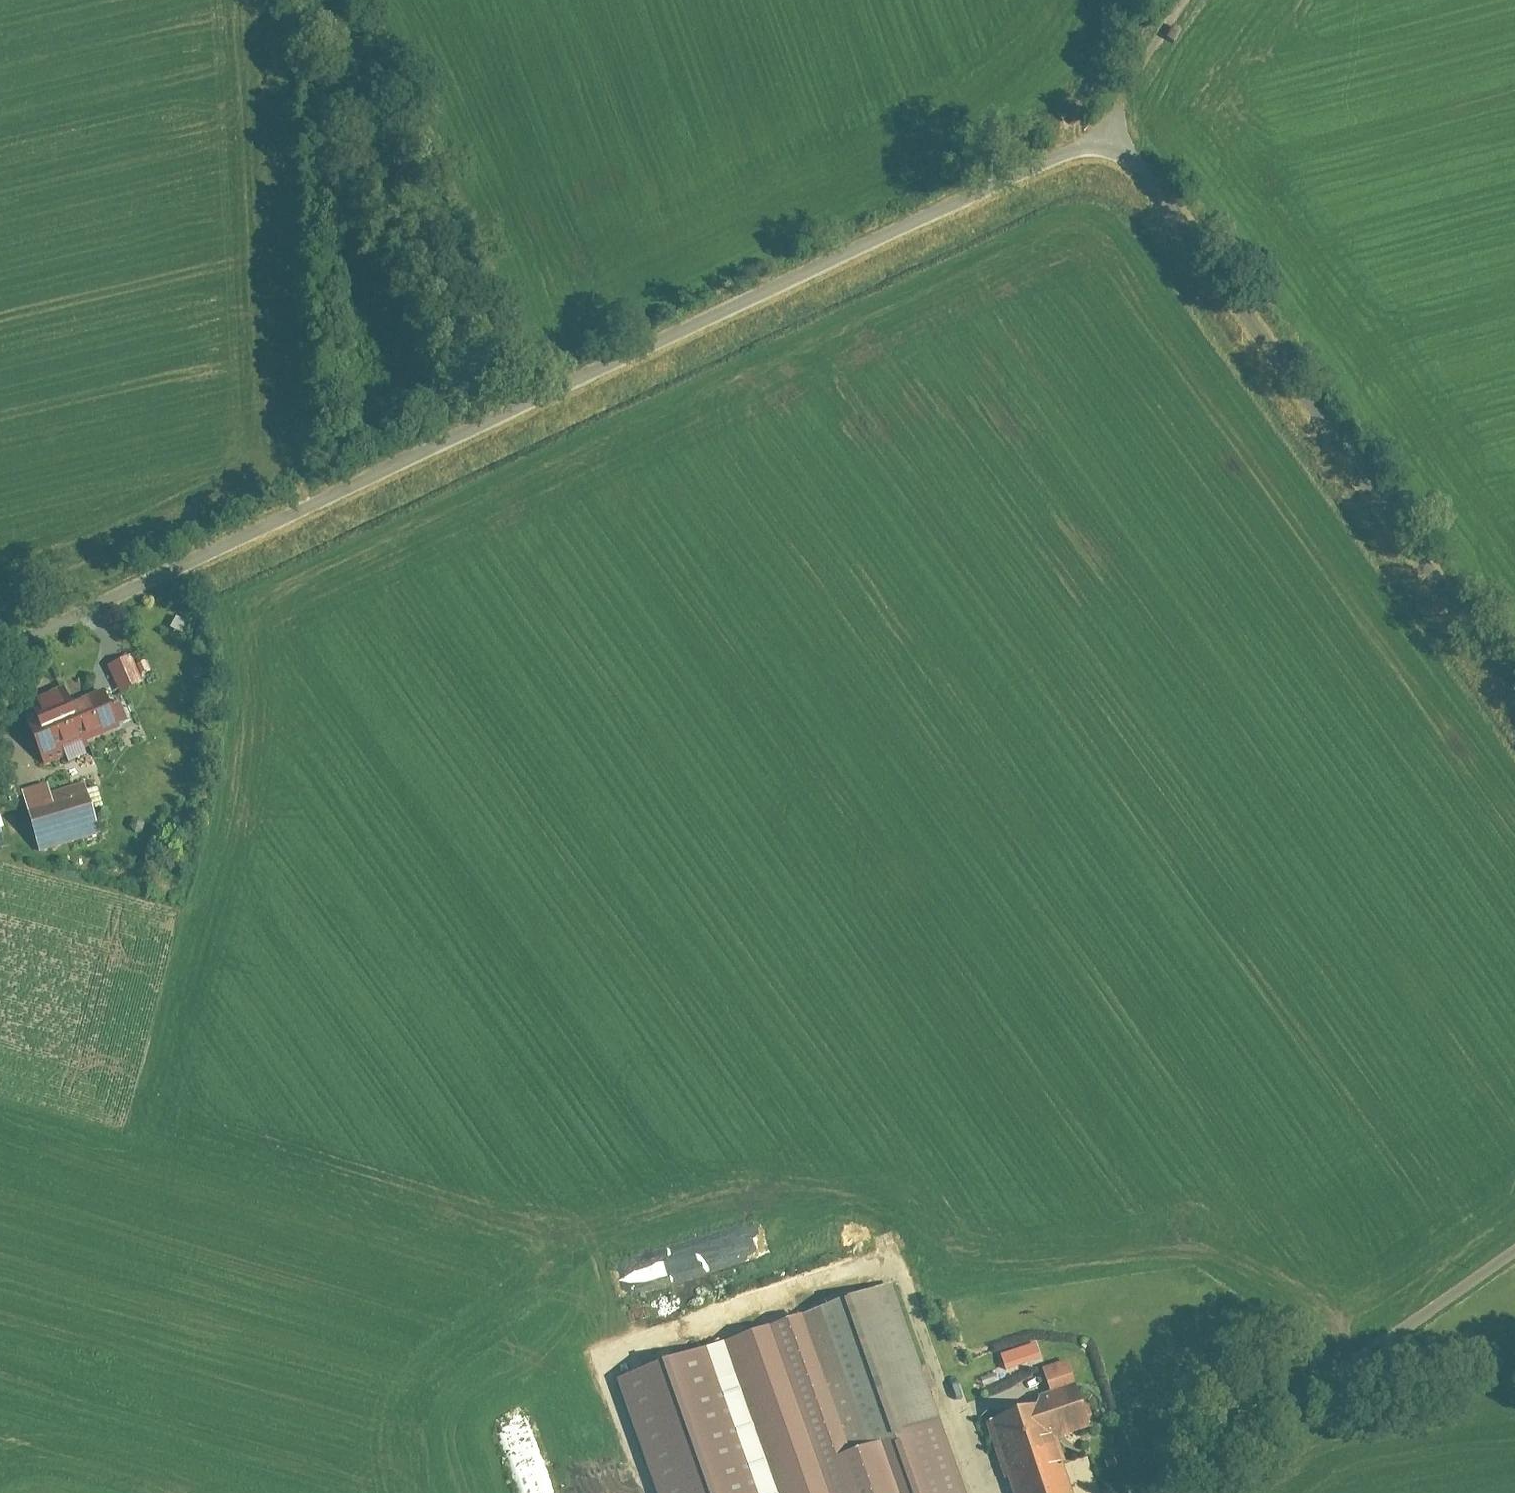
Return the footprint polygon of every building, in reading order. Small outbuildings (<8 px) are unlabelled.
[(30,718),(46,761),(121,733),(104,690),(30,718)] [(33,802),(43,848),(102,835),(92,789),(33,802)] [(0,813),(0,839),(10,837),(4,812),(0,813)] [(663,1492),(964,1492),(891,1285),(623,1378),(663,1492)] [(1063,1399),(993,1422),(1017,1492),(1075,1492),(1058,1440),(1104,1425),(1092,1389),(1082,1357),(1052,1367),(1063,1399)]
